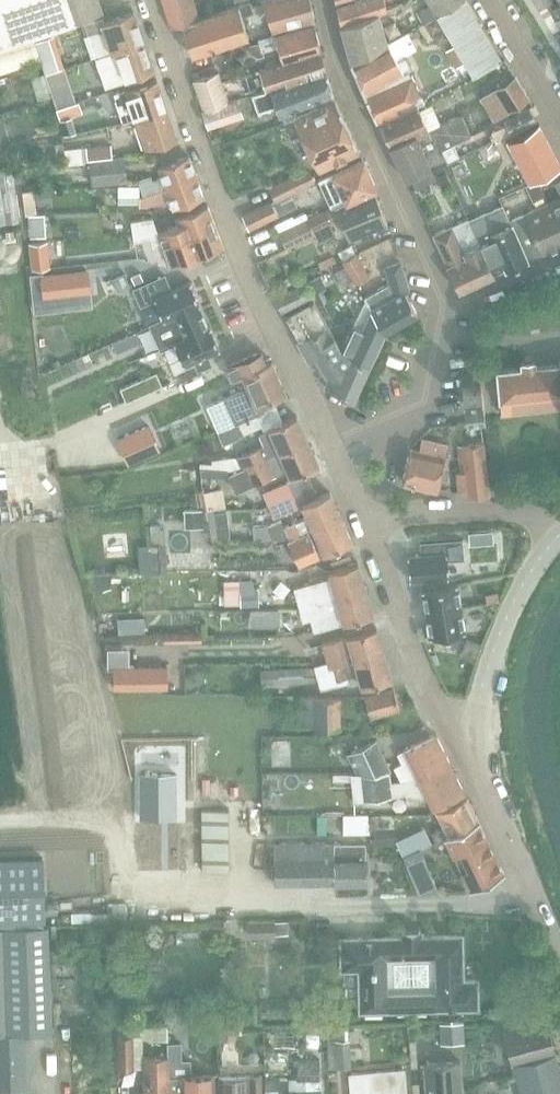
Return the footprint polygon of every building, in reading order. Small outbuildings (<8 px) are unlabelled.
[(102,11),(99,0),(0,0),(0,45),(102,11)] [(181,22),(200,16),(194,0),(163,0),(172,26),(181,22)] [(238,3),(242,15),(253,12),(249,0),(238,3)] [(313,23),(314,22),(309,0),(263,0),(271,28),(286,23),(288,29),(313,23)] [(385,7),(383,0),(344,0),(336,2),(340,22),(376,11),(385,7)] [(437,14),(464,0),(426,0),(428,4),(418,9),(424,21),(437,14)] [(500,61),(464,0),(437,14),(446,29),(455,43),(446,48),(461,74),(469,70),(472,76),(486,68),(488,67),(488,68),(500,61)] [(550,5),(559,21),(559,0),(557,0),(550,5)] [(248,36),(242,15),(238,3),(200,16),(181,22),(192,54),(248,36)] [(345,41),(380,26),(379,20),(399,12),(397,3),(385,7),(376,11),(340,22),(345,41)] [(111,51),(142,40),(132,10),(103,20),(101,16),(84,22),(88,33),(103,28),(111,51)] [(282,61),(320,49),(313,23),(288,29),(257,37),(259,41),(248,44),(251,53),(257,56),(263,54),(262,48),(276,44),(282,61)] [(380,26),(345,41),(351,60),(385,42),(380,26)] [(35,40),(45,72),(64,66),(53,34),(35,40)] [(366,93),(407,71),(413,68),(396,36),(385,42),(351,60),(366,93)] [(142,40),(111,51),(121,80),(152,70),(142,40)] [(92,66),(107,61),(100,42),(86,47),(92,66)] [(284,83),(325,69),(320,49),(282,61),(260,68),(267,88),(284,83)] [(515,112),(528,106),(532,104),(504,59),(500,61),(488,68),(515,112)] [(314,106),(333,98),(332,93),(325,69),(284,83),(267,88),(253,92),(258,108),(275,103),(279,114),(312,100),(314,106)] [(204,108),(237,97),(236,95),(228,98),(218,70),(194,79),(204,108)] [(407,71),(366,93),(378,120),(415,104),(420,102),(421,102),(407,71)] [(31,77),(37,100),(51,96),(45,73),(31,77)] [(133,119),(165,108),(155,78),(113,93),(122,121),(133,118),(133,119)] [(78,100),(93,95),(90,84),(52,97),(55,108),(78,100)] [(78,100),(55,108),(59,118),(97,106),(93,95),(78,100)] [(237,97),(204,108),(210,125),(242,114),(237,97)] [(333,98),(314,106),(293,115),(317,168),(358,149),(349,132),(333,98)] [(415,104),(378,120),(389,143),(414,133),(419,143),(432,137),(438,149),(453,143),(470,134),(461,114),(439,124),(428,130),(415,104)] [(528,106),(515,112),(502,119),(505,123),(485,134),(489,141),(508,131),(535,118),(528,106)] [(165,108),(133,119),(144,149),(175,138),(165,108)] [(529,181),(559,166),(559,165),(537,124),(507,140),(529,181)] [(438,149),(432,137),(419,143),(414,133),(389,143),(406,179),(411,177),(431,168),(446,160),(458,155),(453,143),(438,149)] [(65,161),(111,156),(110,144),(64,149),(65,161)] [(148,193),(196,175),(188,154),(157,166),(161,177),(152,180),(150,175),(137,180),(139,185),(143,194),(148,192),(148,193)] [(124,155),(111,156),(65,161),(66,162),(67,162),(70,183),(91,181),(91,184),(127,180),(124,155)] [(21,211),(15,158),(0,160),(0,214),(21,211)] [(362,158),(319,178),(323,188),(332,206),(336,204),(372,188),(375,186),(362,158)] [(431,168),(411,177),(417,188),(436,178),(431,168)] [(295,190),(314,180),(309,169),(291,178),(290,177),(269,186),(275,198),(295,190)] [(143,194),(139,185),(117,185),(117,202),(139,202),(139,204),(146,204),(168,196),(172,207),(203,195),(196,175),(148,193),(148,192),(143,194)] [(299,222),(279,231),(285,246),(330,225),(329,221),(339,216),(348,238),(385,221),(372,188),(336,204),(332,206),(299,222)] [(21,191),(25,214),(37,212),(33,189),(21,191)] [(559,223),(559,196),(550,200),(559,223)] [(242,214),(248,228),(278,214),(271,200),(242,214)] [(559,244),(559,223),(550,200),(509,219),(527,259),(559,244)] [(162,244),(214,224),(207,203),(175,215),(178,224),(158,231),(152,216),(130,220),(133,241),(150,238),(151,245),(161,241),(162,244)] [(527,259),(509,219),(506,211),(491,217),(496,229),(477,237),(493,272),(503,267),(504,268),(527,259)] [(493,272),(477,237),(466,216),(449,224),(432,232),(447,262),(446,263),(457,289),(493,272)] [(214,224),(162,244),(166,256),(169,264),(191,256),(222,245),(214,224)] [(369,253),(382,252),(381,235),(368,236),(369,253)] [(346,264),(353,278),(355,281),(368,273),(355,252),(342,259),(346,264)] [(364,297),(383,330),(416,312),(404,290),(407,288),(398,258),(384,265),(389,282),(364,297)] [(341,285),(353,278),(346,264),(334,271),(341,285)] [(88,291),(86,269),(42,274),(45,295),(75,292),(88,291)] [(154,298),(163,317),(199,301),(189,280),(170,289),(164,274),(133,287),(140,304),(154,298)] [(313,296),(305,282),(272,297),(280,311),(312,296),(313,296)] [(90,304),(88,291),(75,292),(77,305),(90,304)] [(368,362),(383,330),(364,297),(352,323),(340,348),(339,348),(368,362)] [(368,362),(339,348),(313,299),(284,315),(297,339),(298,340),(297,341),(308,360),(314,357),(318,366),(317,367),(320,373),(321,372),(325,380),(324,384),(351,397),(368,362)] [(200,303),(199,301),(163,317),(149,323),(160,348),(174,342),(210,326),(209,325),(208,325),(198,304),(200,303)] [(220,348),(210,326),(174,342),(183,364),(193,359),(198,369),(211,363),(206,353),(220,348)] [(116,351),(128,347),(124,337),(112,342),(116,351)] [(236,422),(256,413),(256,412),(263,409),(260,401),(285,390),(271,359),(265,362),(260,350),(226,364),(232,378),(237,375),(243,388),(224,396),(224,397),(206,405),(218,430),(236,422)] [(559,364),(558,362),(535,365),(535,360),(521,361),(521,367),(497,370),(501,412),(559,405),(559,374),(559,364)] [(461,387),(465,406),(483,402),(480,384),(461,387)] [(140,398),(141,412),(161,409),(159,396),(140,398)] [(256,413),(236,422),(241,434),(261,424),(256,413)] [(241,468),(307,439),(296,414),(268,426),(269,428),(258,433),(263,444),(235,456),(241,468)] [(119,437),(130,461),(158,449),(147,425),(119,437)] [(402,480),(437,488),(447,444),(421,437),(418,448),(409,446),(402,480)] [(241,468),(228,474),(235,490),(248,484),(249,486),(287,468),(290,475),(317,463),(307,439),(279,451),(241,468)] [(459,492),(490,495),(483,442),(462,444),(465,471),(457,472),(459,492)] [(269,505),(293,494),(286,480),(262,491),(269,505)] [(287,540),(340,516),(329,491),(302,503),(308,516),(284,526),(280,519),(266,526),(271,538),(287,540)] [(293,494),(269,505),(274,516),(298,506),(293,494)] [(340,516),(287,540),(298,564),(351,540),(340,516)] [(144,563),(145,572),(167,570),(164,528),(149,529),(152,562),(144,563)] [(469,532),(469,543),(481,543),(480,531),(469,532)] [(420,577),(422,588),(446,583),(446,575),(448,575),(447,558),(462,557),(461,538),(420,541),(421,552),(407,553),(408,578),(420,577)] [(330,576),(292,587),(298,607),(311,603),(336,596),(364,587),(357,562),(356,562),(329,570),(330,576)] [(243,565),(244,581),(268,580),(267,565),(243,565)] [(461,605),(457,581),(446,583),(422,588),(421,588),(425,611),(461,605)] [(311,603),(298,607),(302,620),(310,618),(314,630),(343,621),(372,613),(364,587),(336,596),(311,603)] [(240,589),(240,604),(258,604),(258,589),(240,589)] [(498,599),(497,591),(485,593),(487,601),(498,599)] [(465,630),(461,605),(425,611),(428,635),(465,630)] [(329,667),(382,651),(375,626),(321,642),(329,667)] [(472,658),(478,642),(467,638),(461,654),(472,658)] [(382,651),(329,667),(332,680),(347,676),(358,673),(361,686),(390,677),(382,651)] [(114,665),(114,687),(166,687),(166,665),(114,665)] [(277,667),(278,682),(302,681),(301,665),(277,667)] [(363,694),(369,716),(398,709),(392,686),(363,694)] [(300,725),(339,725),(339,695),(287,695),(287,703),(300,703),(300,725)] [(289,742),(289,726),(272,727),(273,743),(289,742)] [(419,778),(449,763),(435,733),(396,753),(401,762),(393,766),(400,780),(419,778)] [(372,775),(389,773),(389,771),(375,740),(346,753),(356,773),(372,773),(372,775)] [(353,800),(406,793),(407,800),(407,801),(422,798),(427,795),(433,807),(463,792),(449,763),(419,778),(400,780),(390,782),(389,773),(372,775),(372,773),(356,773),(356,774),(350,774),(353,800)] [(174,774),(139,773),(139,817),(174,817),(174,774)] [(241,781),(243,795),(264,792),(262,778),(241,781)] [(436,840),(445,836),(477,821),(466,797),(437,810),(444,826),(432,831),(436,840)] [(201,870),(228,870),(228,808),(200,808),(200,810),(188,810),(188,841),(185,841),(184,868),(201,868),(201,870)] [(342,813),(342,833),(369,832),(367,813),(342,813)] [(477,821),(445,836),(469,888),(503,872),(477,821)] [(365,841),(333,842),(333,840),(274,841),(275,881),(366,880),(366,858),(365,858),(365,841)] [(402,854),(418,893),(421,892),(420,891),(432,886),(433,887),(435,886),(436,887),(437,887),(420,847),(402,854)] [(15,926),(15,919),(43,919),(42,857),(0,858),(0,1087),(25,1087),(24,1033),(49,1033),(46,926),(15,926)] [(272,918),(248,918),(249,933),(273,932),(287,931),(287,918),(272,918)] [(475,979),(461,979),(460,934),(341,936),(342,965),(359,965),(360,1007),(476,1005),(475,979)] [(521,1020),(502,1025),(511,1062),(517,1081),(559,1069),(553,1051),(552,1046),(546,1020),(522,1026),(521,1020)] [(466,1042),(465,1021),(440,1022),(441,1044),(466,1042)] [(350,1039),(348,1039),(347,1029),(363,1029),(362,1024),(326,1025),(327,1068),(351,1067),(350,1039)] [(118,1035),(119,1067),(133,1066),(132,1034),(118,1035)] [(167,1044),(167,1054),(168,1076),(168,1093),(214,1093),(213,1074),(189,1074),(188,1062),(180,1062),(179,1044),(167,1044)] [(168,1076),(167,1054),(143,1054),(143,1093),(168,1093),(168,1076)] [(463,1059),(423,1061),(426,1093),(465,1093),(463,1059)] [(319,1078),(319,1061),(297,1061),(297,1076),(288,1076),(288,1086),(266,1086),(266,1093),(320,1093),(320,1086),(307,1086),(307,1078),(319,1078)] [(404,1068),(349,1073),(351,1093),(406,1093),(404,1068)] [(517,1081),(521,1093),(559,1093),(559,1070),(559,1069),(517,1081)] [(218,1093),(261,1093),(261,1073),(218,1075),(218,1093)]
